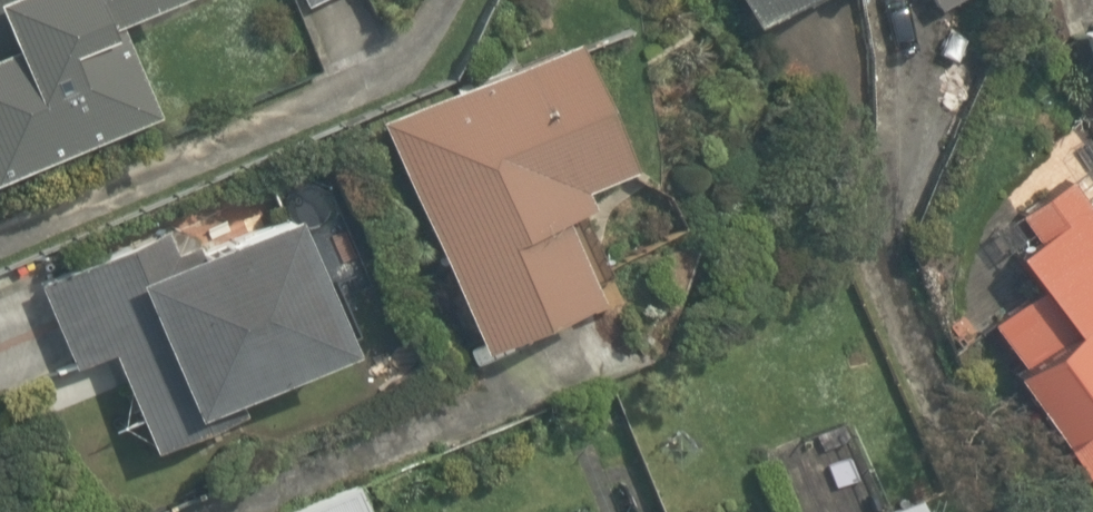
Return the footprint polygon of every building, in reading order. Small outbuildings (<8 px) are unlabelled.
[(134,110),(96,13),(130,0),(0,0),(0,161),(134,110)] [(741,17),(768,0),(731,0),(741,17)] [(1065,29),(1089,96),(1092,94),(1092,19),(1065,29)] [(573,181),(617,165),(569,40),(374,114),(459,336),(584,288),(554,208),(579,198),(573,181)] [(987,223),(1037,294),(990,327),(1005,348),(988,360),(1039,434),(1074,485),(1092,471),(1092,209),(1065,169),(987,223)] [(328,352),(270,210),(164,253),(155,229),(23,283),(58,368),(96,353),(139,459),(242,416),(231,392),(328,352)] [(285,511),(357,511),(345,485),(285,511)] [(894,485),(837,511),(907,511),(894,485)]
